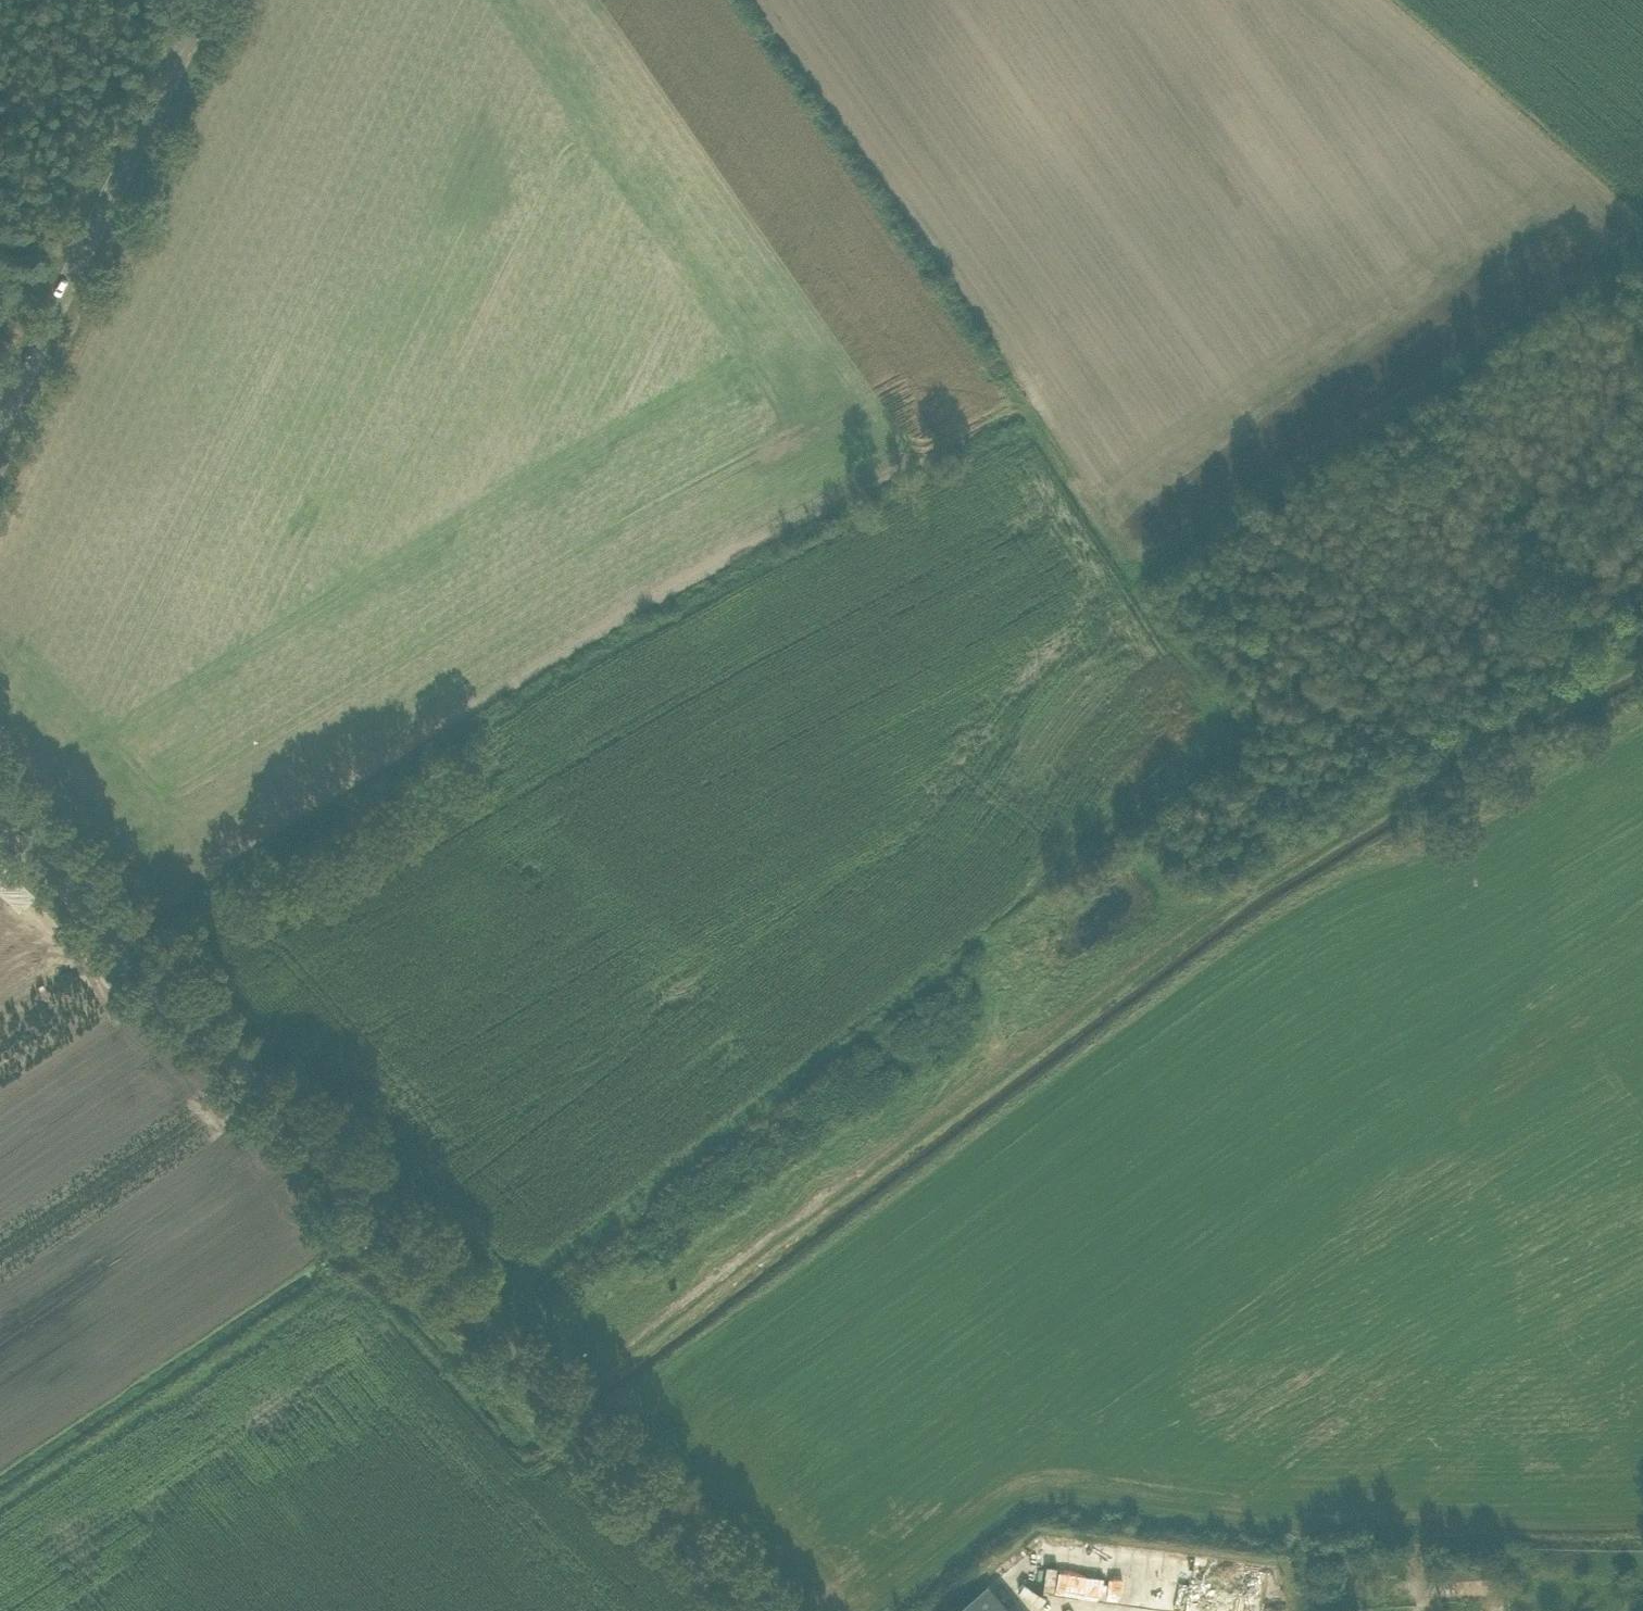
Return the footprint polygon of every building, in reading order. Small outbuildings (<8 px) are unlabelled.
[(988,1585),(958,1610),(1010,1610),(988,1585)]
